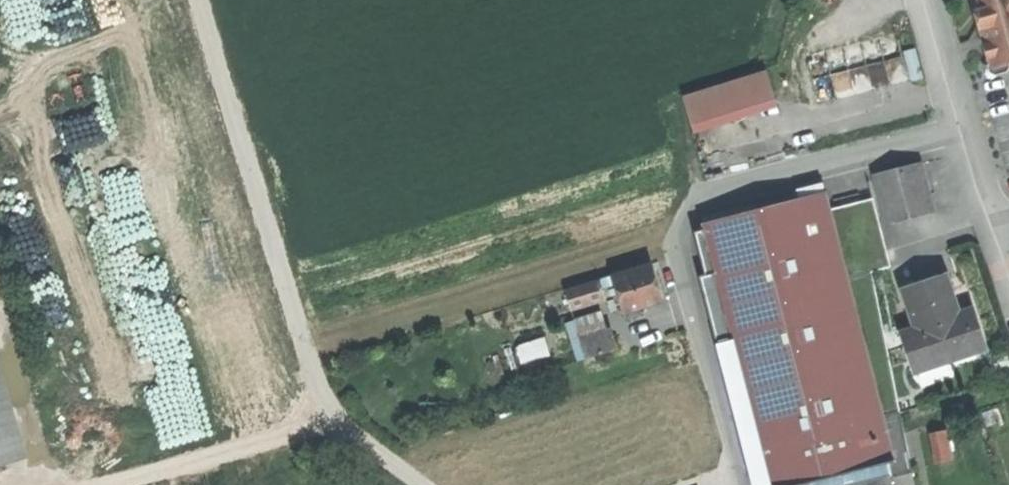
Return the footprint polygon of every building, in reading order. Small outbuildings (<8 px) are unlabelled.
[(976,20),(987,26),(993,46),(987,55),(989,64),(1000,67),(1008,64),(1008,0),(970,0),(976,20)] [(681,94),(689,122),(771,99),(763,71),(681,94)] [(872,174),(884,222),(933,210),(927,187),(921,162),(872,174)] [(752,484),(913,484),(868,271),(890,266),(872,198),(830,208),(825,191),(701,222),(702,228),(693,230),(704,275),(700,275),(752,484)] [(614,274),(624,309),(644,304),(660,299),(650,263),(614,274)] [(903,292),(916,332),(959,318),(954,303),(946,278),(903,292)] [(565,288),(569,302),(603,293),(599,279),(565,288)] [(563,321),(569,341),(580,338),(602,332),(596,311),(563,321)] [(916,332),(903,336),(912,364),(960,348),(962,356),(985,348),(973,313),(959,318),(916,332)] [(580,338),(586,357),(614,348),(609,330),(602,332),(580,338)] [(524,363),(554,354),(548,335),(518,344),(524,363)] [(575,360),(586,357),(580,338),(569,341),(575,360)] [(30,459),(0,361),(0,468),(30,459)]
